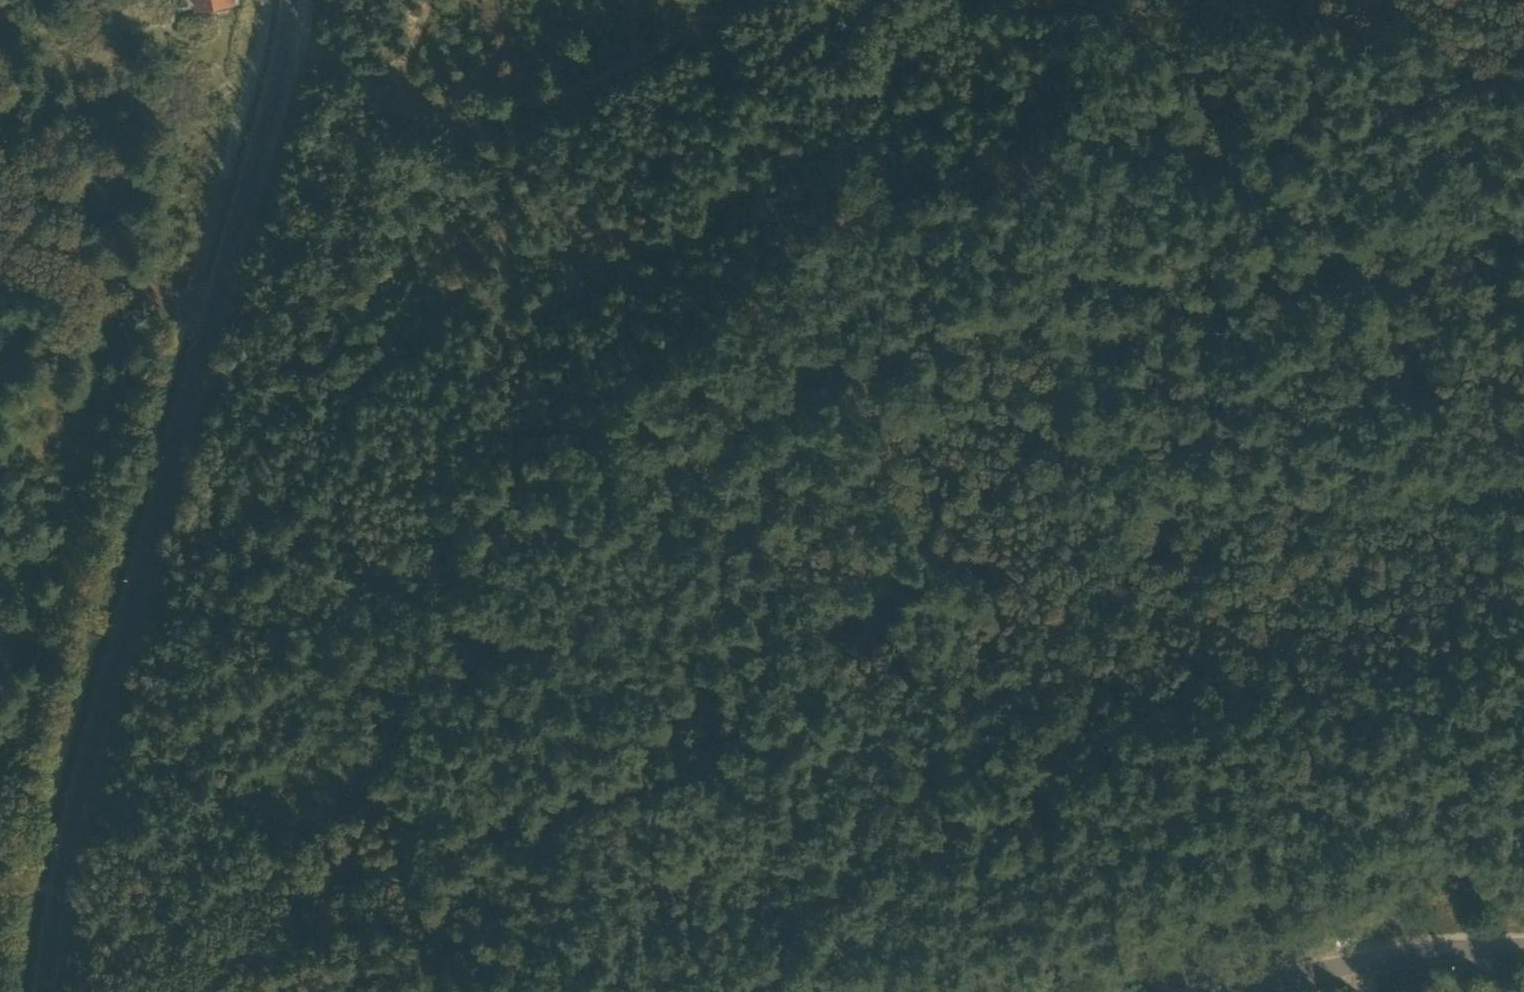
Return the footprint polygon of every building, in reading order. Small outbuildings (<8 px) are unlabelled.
[(197,8),(233,2),(233,0),(195,0),(197,8)]
